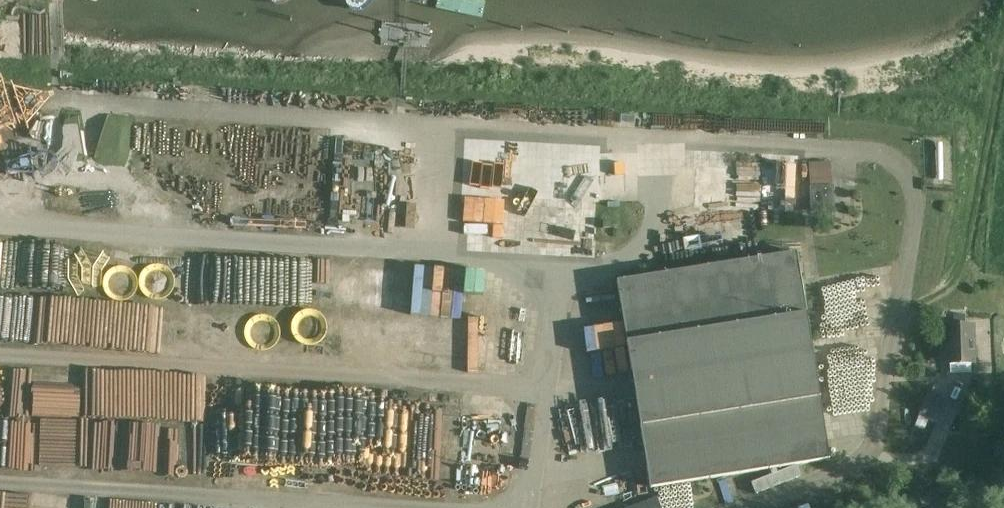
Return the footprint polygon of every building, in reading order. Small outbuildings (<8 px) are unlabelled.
[(475,238),(596,236),(595,153),(474,155),(475,238)] [(831,161),(809,162),(809,184),(832,183),(831,161)] [(696,163),(695,207),(798,209),(799,166),(696,163)] [(359,224),(361,172),(335,171),(333,223),(359,224)] [(834,185),(810,186),(810,211),(835,210),(834,185)] [(374,205),(373,230),(433,232),(434,197),(405,196),(404,206),(374,205)] [(796,252),(617,281),(650,488),(770,469),(772,474),(751,482),(755,493),(800,476),(796,465),(777,472),(775,468),(830,460),(806,314),(796,252)] [(489,292),(489,283),(440,283),(440,291),(489,292)] [(583,291),(577,299),(594,312),(600,304),(583,291)] [(413,316),(412,350),(460,352),(461,318),(413,316)] [(974,325),(945,326),(946,364),(975,363),(974,325)] [(935,423),(945,400),(929,393),(919,415),(935,423)] [(631,507),(662,507),(658,498),(631,507)]
